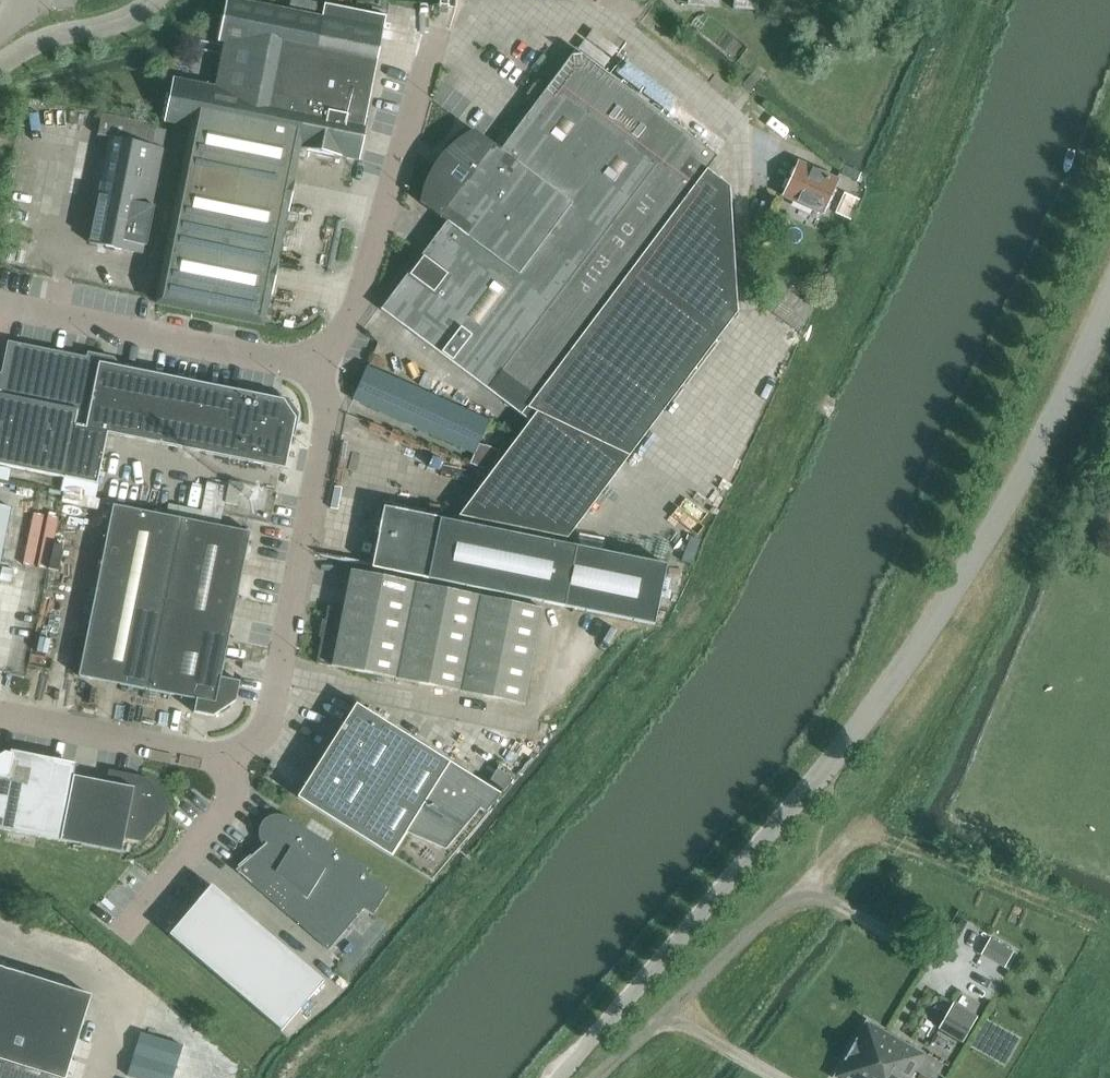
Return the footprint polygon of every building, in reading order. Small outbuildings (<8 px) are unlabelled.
[(325,4),(322,17),(239,0),(226,0),(218,40),(225,42),(216,87),(173,78),(164,121),(193,127),(157,303),(261,324),(297,148),(352,159),(358,155),(386,16),(325,4)] [(760,0),(734,0),(733,8),(759,11),(760,0)] [(716,21),(707,34),(739,57),(748,45),(716,21)] [(429,188),(424,205),(446,222),(381,309),(530,421),(451,515),(568,538),(629,457),(735,312),(729,186),(706,170),(717,156),(575,50),(501,150),(478,134),(462,144),(449,157),(438,171),(429,188)] [(110,139),(89,243),(144,254),(145,246),(147,246),(155,207),(153,207),(165,149),(152,146),(156,125),(101,114),(98,132),(97,136),(110,139)] [(823,213),(837,182),(798,164),(784,195),(823,213)] [(846,195),(838,211),(852,218),(860,201),(846,195)] [(778,318),(792,298),(778,288),(764,308),(778,318)] [(258,395),(108,365),(103,358),(85,354),(84,359),(10,344),(1,384),(0,385),(0,465),(93,484),(104,433),(244,462),(258,395)] [(474,453),(488,421),(368,367),(354,399),(474,453)] [(281,400),(258,395),(244,462),(282,469),(292,417),(281,400)] [(237,505),(242,483),(229,481),(225,503),(237,505)] [(10,507),(0,505),(0,559),(10,507)] [(95,597),(161,610),(180,518),(113,505),(95,597)] [(666,565),(475,526),(441,519),(384,507),(378,533),(379,533),(372,567),(654,625),(666,565)] [(22,561),(61,567),(65,544),(55,543),(60,515),(31,510),(22,561)] [(161,610),(144,689),(196,700),(194,712),(213,716),(236,701),(240,681),(221,677),(232,624),(250,532),(180,518),(161,610)] [(328,606),(317,663),(524,705),(544,609),(351,570),(343,609),(328,606)] [(78,677),(144,689),(161,610),(95,597),(78,677)] [(488,814),(512,782),(508,770),(499,765),(486,785),(356,704),(298,798),(395,858),(409,836),(448,851),(482,810),(488,814)] [(61,840),(60,840),(75,766),(0,751),(0,834),(60,846),(61,840)] [(141,778),(138,778),(127,775),(124,786),(79,777),(80,767),(75,766),(60,840),(61,840),(121,853),(125,838),(142,841),(169,808),(169,805),(168,803),(167,800),(165,798),(164,795),(161,791),(157,787),(153,784),(150,782),(148,781),(146,780),(143,779),(141,778)] [(262,846),(236,871),(328,951),(364,910),(373,916),(388,891),(369,879),(372,872),(304,829),(291,820),(284,817),(279,816),(274,815),(268,817),(264,820),(262,824),(260,828),(259,835),(260,839),(262,846)] [(213,886),(170,936),(198,960),(241,910),(213,886)] [(241,910),(198,960),(215,974),(258,924),(241,910)] [(275,938),(258,924),(215,974),(232,988),(275,938)] [(275,938),(232,988),(248,1003),(291,953),(275,938)] [(1015,952),(993,939),(984,954),(1007,967),(1015,952)] [(291,953),(248,1003),(265,1017),(308,967),(291,953)] [(88,1006),(91,995),(0,967),(0,1077),(66,1077),(88,1006)] [(325,981),(308,967),(265,1017),(282,1031),(325,981)] [(977,1017),(953,1003),(939,1028),(963,1042),(977,1017)] [(867,1021),(833,1077),(910,1077),(924,1054),(867,1021)]
